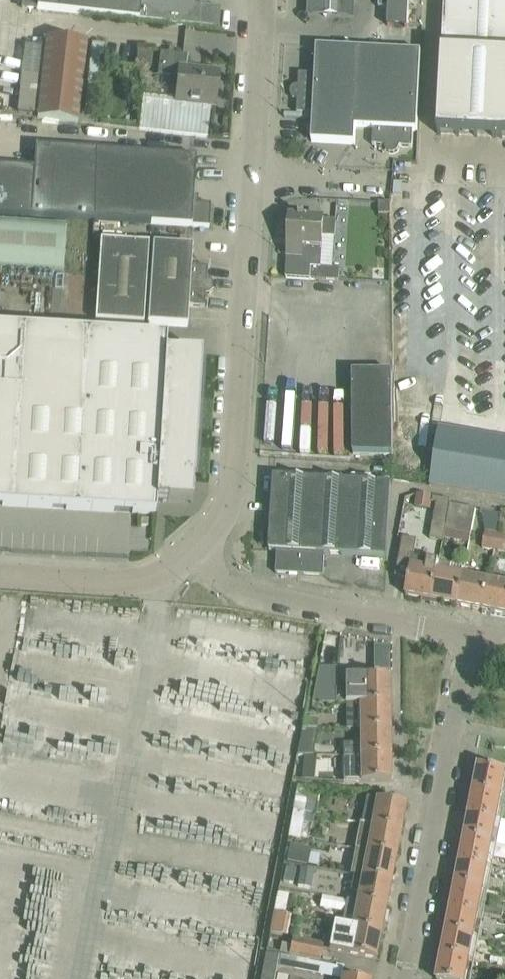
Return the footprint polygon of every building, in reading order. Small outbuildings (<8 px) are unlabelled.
[(38,10),(59,12),(60,0),(39,0),(38,10)] [(59,12),(219,29),(221,9),(201,7),(201,0),(60,0),(59,12)] [(379,7),(389,8),(388,25),(408,27),(409,0),(380,0),(379,7)] [(438,133),(504,137),(504,0),(445,0),(443,53),(438,133)] [(47,36),(45,53),(37,118),(77,122),(87,40),(47,36)] [(374,118),(378,50),(317,47),(315,74),(299,74),(299,86),(294,87),(291,91),(291,95),(294,99),(298,101),(297,114),(313,114),(374,118)] [(422,53),(378,50),(374,118),(313,114),(312,142),(355,144),(356,128),(373,129),(373,145),(385,146),(386,150),(390,153),(394,153),(398,151),(400,147),(413,147),(413,131),(417,131),(422,53)] [(188,55),(168,52),(160,51),(157,75),(178,77),(176,99),(143,96),(139,129),(208,137),(211,111),(212,104),(216,104),(220,73),(186,70),(188,55)] [(192,226),(193,203),(196,156),(176,155),(36,145),(34,168),(30,214),(192,226)] [(34,168),(0,166),(0,212),(30,214),(34,168)] [(211,204),(193,203),(192,226),(209,227),(211,204)] [(391,215),(391,203),(379,203),(379,215),(391,215)] [(300,218),(290,218),(286,278),(339,281),(340,269),(321,268),(323,236),(335,237),(336,221),(305,219),(306,217),(300,216),(300,218)] [(96,320),(144,323),(149,243),(101,240),(96,320)] [(189,306),(192,266),(193,246),(153,243),(148,323),(188,326),(189,306)] [(207,267),(192,266),(189,306),(205,307),(206,295),(210,293),(214,290),(214,285),(211,281),(207,279),(207,267)] [(0,327),(0,505),(156,514),(157,501),(158,502),(158,501),(168,501),(168,502),(193,504),(193,501),(192,501),(193,482),(194,482),(202,355),(177,353),(177,354),(167,353),(166,353),(167,337),(0,327)] [(354,454),(393,454),(393,372),(353,372),(354,454)] [(504,500),(504,411),(445,401),(430,487),(504,500)] [(395,477),(274,477),(269,550),(277,550),(325,553),(387,557),(395,477)] [(447,530),(451,504),(451,501),(434,498),(433,503),(437,504),(431,539),(444,541),(447,530)] [(476,509),(451,504),(447,530),(471,534),(476,509)] [(484,549),(496,551),(498,534),(502,515),(482,511),(485,528),(485,532),(487,532),(484,549)] [(498,534),(496,551),(504,552),(504,535),(498,534)] [(432,600),(437,571),(439,562),(415,557),(418,540),(403,537),(400,557),(396,577),(409,579),(406,595),(432,600)] [(324,576),(325,553),(277,550),(276,573),(324,576)] [(465,567),(452,565),(439,562),(437,571),(432,600),(457,605),(463,576),(465,567)] [(483,609),(488,581),(463,576),(457,605),(483,609)] [(488,581),(483,609),(504,614),(504,584),(488,581)] [(390,703),(389,676),(359,676),(359,690),(336,690),(336,667),(318,667),(311,703),(346,703),(352,703),(390,703)] [(390,729),(390,703),(352,703),(346,703),(347,730),(360,729),(390,729)] [(318,728),(318,718),(304,717),(302,728),(318,728)] [(314,755),(318,728),(302,728),(298,755),(314,755)] [(390,755),(390,729),(360,729),(361,744),(343,744),(343,756),(354,755),(390,755)] [(391,781),(390,755),(354,755),(354,771),(361,771),(361,782),(391,781)] [(314,780),(316,767),(303,767),(302,779),(314,780)] [(479,767),(474,791),(504,797),(504,772),(479,767)] [(293,810),(294,810),(305,812),(316,814),(321,789),(298,785),(293,810)] [(504,802),(504,797),(474,791),(470,814),(501,820),(504,802)] [(401,830),(406,805),(367,797),(362,822),(401,830)] [(301,840),(305,812),(294,810),(288,837),(301,840)] [(497,844),(501,820),(470,814),(465,838),(497,844)] [(396,855),(401,830),(362,822),(360,822),(355,846),(368,849),(396,855)] [(492,868),(497,844),(465,838),(460,862),(492,868)] [(287,861),(309,865),(312,848),(290,844),(287,861)] [(391,881),(396,855),(368,849),(363,875),(391,881)] [(490,878),(492,868),(460,862),(456,885),(488,891),(490,878)] [(287,867),(284,881),(293,882),(296,868),(287,867)] [(312,888),(315,870),(301,867),(298,886),(312,888)] [(391,881),(363,875),(354,874),(351,891),(359,893),(358,901),(386,906),(391,881)] [(484,908),(488,891),(456,885),(451,908),(483,915),(503,919),(504,912),(484,908)] [(278,891),(274,911),(286,914),(290,893),(278,891)] [(381,932),(386,906),(358,901),(357,901),(347,899),(342,925),(381,932)] [(478,938),(483,915),(451,908),(447,931),(478,938)] [(376,958),(381,932),(342,925),(334,923),(329,949),(376,958)] [(474,962),(478,938),(447,931),(442,955),(474,962)] [(289,955),(321,961),(324,944),(293,937),(289,955)] [(278,967),(294,970),(297,958),(266,952),(261,978),(276,978),(278,967)] [(442,955),(437,978),(470,978),(474,962),(442,955)]
